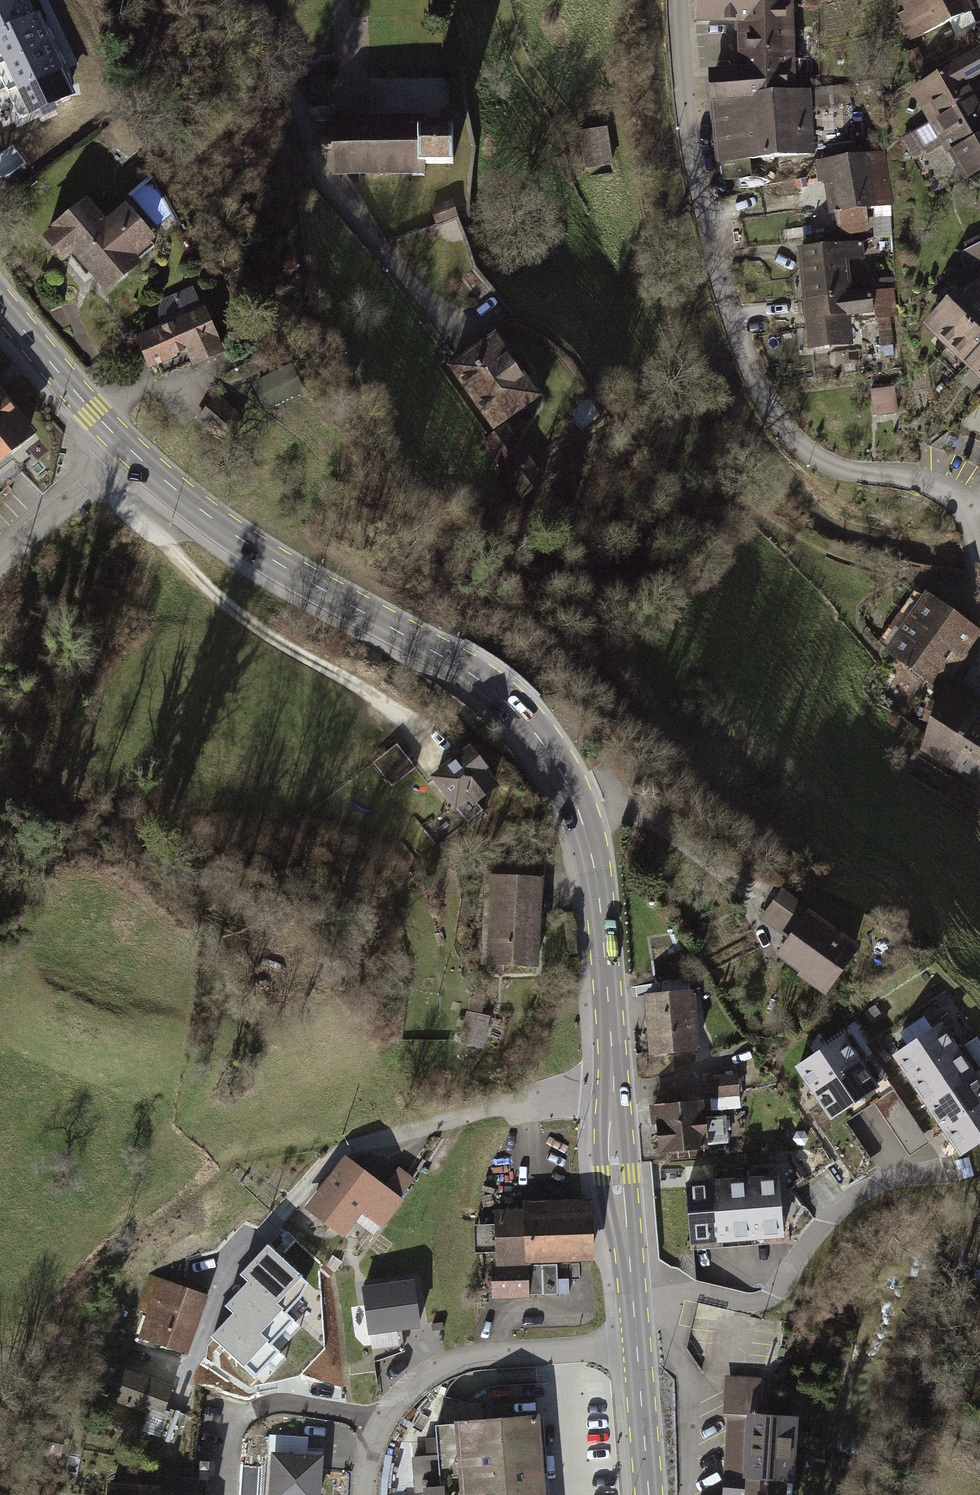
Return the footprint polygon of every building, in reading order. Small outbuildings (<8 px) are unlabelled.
[(0,7),(0,37),(35,21),(25,0),(15,0),(14,1),(0,7)] [(699,23),(739,23),(741,72),(708,75),(710,101),(791,93),(789,12),(795,12),(794,0),(699,0),(699,23)] [(894,3),(912,40),(973,10),(968,0),(900,0),(894,3)] [(0,37),(0,66),(49,43),(38,19),(35,21),(0,37)] [(0,66),(0,75),(9,93),(61,69),(49,43),(0,66)] [(912,92),(930,123),(979,94),(979,93),(972,79),(979,75),(979,53),(978,49),(956,62),(958,65),(912,92)] [(61,69),(9,93),(20,118),(66,97),(61,69)] [(791,93),(710,101),(716,164),(814,155),(813,150),(855,146),(850,85),(810,89),(809,92),(791,93)] [(902,140),(913,159),(942,143),(965,182),(979,173),(979,94),(902,140)] [(409,120),(333,120),(333,175),(346,175),(410,175),(410,177),(425,177),(425,165),(455,165),(455,130),(423,130),(423,118),(409,118),(409,120)] [(605,130),(584,134),(590,166),(611,163),(605,130)] [(881,154),(817,164),(820,182),(829,180),(839,237),(869,232),(865,210),(890,206),(881,154)] [(452,208),(450,202),(431,209),(437,224),(455,217),(453,212),(457,210),(455,207),(452,208)] [(88,205),(46,239),(64,261),(77,250),(107,286),(155,247),(123,209),(104,225),(88,205)] [(890,218),(874,219),(875,237),(891,236),(890,218)] [(962,254),(971,269),(979,264),(979,245),(962,254)] [(861,246),(799,252),(804,301),(846,296),(843,267),(863,265),(861,246)] [(923,325),(944,346),(979,309),(979,286),(978,284),(948,300),(923,325)] [(161,330),(141,338),(152,365),(161,361),(165,371),(218,349),(193,288),(163,301),(158,322),(161,330)] [(896,317),(893,291),(873,294),(876,319),(878,319),(879,332),(891,331),(889,318),(896,317)] [(866,295),(804,301),(809,349),(851,345),(848,315),(868,313),(867,303),(871,302),(871,299),(867,300),(866,295)] [(944,346),(965,366),(979,351),(979,309),(944,346)] [(496,340),(455,369),(495,425),(535,396),(496,340)] [(966,366),(979,380),(979,351),(966,366)] [(290,365),(254,383),(268,410),(304,392),(290,365)] [(874,386),(875,391),(871,391),(874,415),(896,412),(893,388),(881,390),(881,385),(874,386)] [(0,392),(0,461),(34,433),(0,392)] [(219,397),(198,420),(221,440),(241,417),(219,397)] [(507,429),(487,443),(524,495),(544,480),(507,429)] [(879,641),(889,648),(886,652),(939,689),(978,634),(926,597),(913,615),(902,608),(879,641)] [(920,752),(979,783),(979,714),(949,697),(920,752)] [(398,745),(375,763),(393,786),(416,769),(398,745)] [(472,750),(436,778),(461,809),(458,811),(468,824),(484,811),(479,806),(501,788),(472,750)] [(542,878),(495,875),(490,964),(537,966),(542,878)] [(794,936),(782,954),(806,972),(803,976),(825,991),(855,949),(808,916),(809,914),(782,895),(767,917),(794,936)] [(693,996),(650,999),(654,1054),(697,1051),(693,996)] [(490,1018),(468,1014),(462,1044),(483,1048),(490,1018)] [(957,1048),(940,1023),(894,1054),(911,1079),(957,1048)] [(860,1063),(842,1037),(796,1068),(814,1094),(860,1063)] [(974,1073),(957,1048),(911,1079),(928,1104),(974,1073)] [(877,1088),(860,1063),(814,1094),(831,1119),(877,1088)] [(974,1073),(928,1104),(945,1129),(979,1105),(979,1082),(974,1073)] [(737,1076),(711,1079),(713,1096),(738,1093),(737,1076)] [(931,1141),(890,1080),(820,1127),(855,1178),(876,1164),(847,1120),(875,1101),(910,1154),(931,1141)] [(945,1129),(962,1154),(979,1141),(979,1105),(945,1129)] [(704,1106),(653,1110),(654,1126),(661,1125),(663,1154),(707,1150),(707,1145),(728,1144),(726,1116),(704,1118),(704,1106)] [(347,1160),(309,1211),(342,1236),(361,1212),(379,1225),(400,1198),(402,1199),(416,1181),(401,1170),(385,1189),(347,1160)] [(782,1179),(751,1181),(756,1243),(786,1240),(782,1179)] [(751,1181),(720,1184),(725,1245),(755,1243),(751,1181)] [(720,1184),(689,1186),(694,1247),(725,1245),(720,1184)] [(589,1212),(495,1216),(497,1259),(590,1256),(589,1212)] [(301,1274),(268,1245),(243,1273),(250,1279),(287,1312),(301,1297),(290,1287),(301,1274)] [(557,1266),(494,1269),(495,1298),(558,1296),(557,1266)] [(415,1278),(363,1287),(372,1338),(424,1330),(415,1278)] [(287,1312),(250,1279),(228,1304),(235,1311),(273,1344),(295,1319),(287,1312)] [(169,1282),(148,1340),(184,1352),(204,1295),(169,1282)] [(273,1344),(235,1311),(212,1337),(256,1376),(279,1350),(273,1344)] [(175,1390),(123,1370),(112,1398),(153,1413),(146,1432),(179,1445),(189,1417),(174,1411),(171,1417),(166,1415),(175,1390)] [(730,1412),(725,1494),(785,1494),(787,1471),(790,1471),(792,1446),(806,1447),(806,1435),(793,1434),(794,1414),(759,1412),(761,1376),(726,1374),(724,1412),(730,1412)] [(441,1426),(537,1419),(535,1384),(498,1386),(493,1386),(488,1388),(484,1389),(480,1391),(475,1394),(472,1398),(468,1403),(445,1397),(441,1426)] [(62,1455),(70,1422),(46,1416),(37,1449),(62,1455)] [(436,1427),(437,1439),(438,1457),(427,1458),(414,1459),(416,1494),(427,1493),(427,1494),(541,1494),(535,1419),(441,1426),(436,1427)] [(274,1458),(271,1494),(320,1494),(322,1462),(306,1461),(307,1439),(270,1436),(268,1457),(274,1458)] [(427,1458),(438,1457),(437,1439),(426,1439),(427,1458)] [(211,1463),(203,1463),(203,1479),(208,1480),(211,1476),(211,1463)] [(163,1494),(163,1491),(112,1487),(112,1494),(163,1494)]
